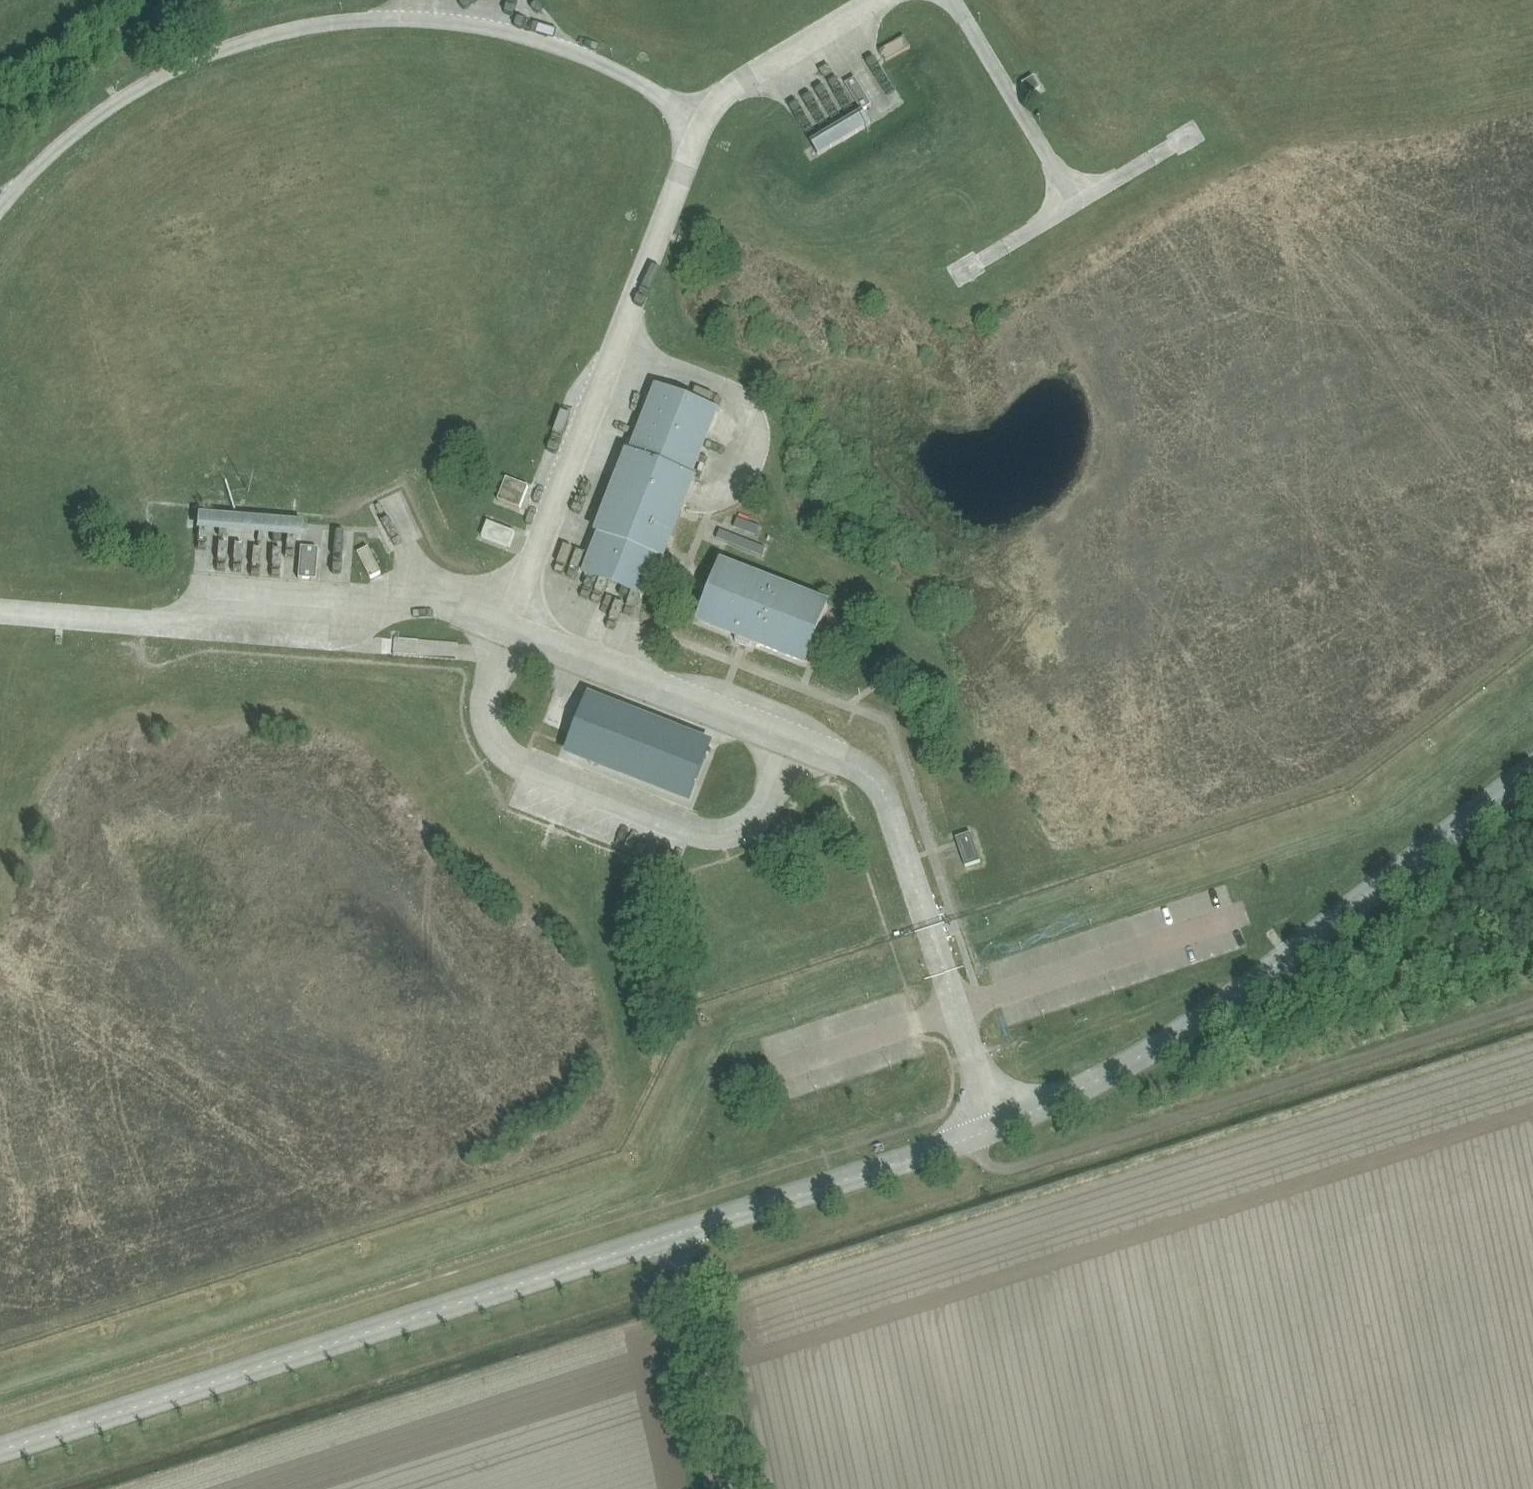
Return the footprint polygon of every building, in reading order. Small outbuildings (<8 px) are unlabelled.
[(905,37),(880,52),(886,62),(911,47),(905,37)] [(1034,77),(1023,84),(1030,96),(1041,89),(1034,77)] [(856,78),(846,84),(862,111),(872,105),(856,78)] [(645,589),(641,599),(642,599),(658,559),(661,560),(693,478),(690,477),(716,410),(660,388),(634,455),(631,454),(599,536),(602,537),(586,578),(588,578),(591,568),(645,589)] [(507,478),(498,501),(521,509),(529,487),(507,478)] [(516,533),(488,522),(482,537),(510,548),(516,533)] [(301,546),(298,578),(316,579),(318,548),(301,546)] [(369,548),(358,554),(371,579),(382,573),(369,548)] [(807,664),(810,655),(829,608),(720,565),(698,621),(738,637),(736,642),(751,648),(753,643),(807,664)] [(710,748),(589,700),(575,735),(568,751),(690,799),(710,748)] [(957,839),(957,841),(966,868),(981,863),(972,834),(957,839)]
